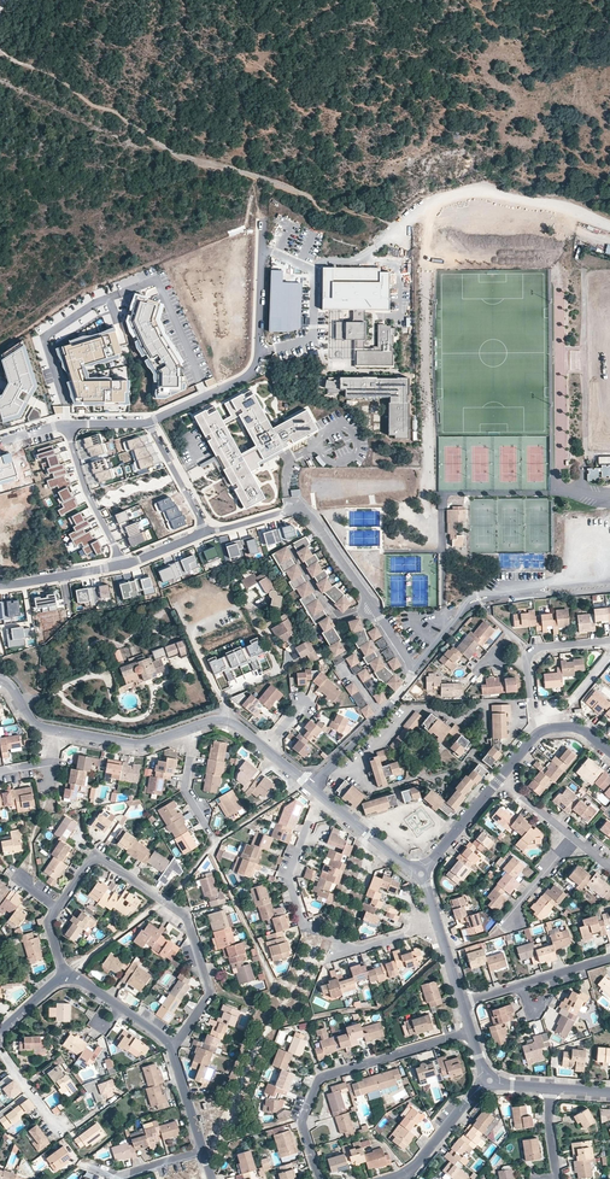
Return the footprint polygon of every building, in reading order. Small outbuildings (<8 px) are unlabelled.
[(491,233),(492,221),(473,221),(473,233),(491,233)] [(388,248),(387,255),(397,257),(398,250),(388,248)] [(320,268),(320,310),(349,310),(360,310),(387,310),(387,273),(378,273),(378,268),(320,268)] [(283,285),(283,272),(272,272),(272,332),(300,331),(302,285),(283,285)] [(147,303),(148,299),(145,296),(135,293),(126,321),(129,332),(133,338),(136,337),(138,340),(135,342),(136,348),(142,357),(146,354),(148,359),(145,361),(148,367),(151,369),(154,374),(154,382),(158,382),(160,370),(145,345),(133,322),(140,301),(147,303)] [(147,303),(140,301),(133,322),(145,345),(160,370),(158,382),(158,389),(158,395),(170,395),(170,394),(170,391),(182,390),(182,376),(176,366),(180,363),(163,336),(155,318),(160,303),(148,299),(147,303)] [(164,305),(160,303),(155,318),(163,336),(180,363),(184,361),(167,333),(160,319),(164,305)] [(352,340),(352,348),(360,348),(360,313),(349,313),(349,322),(332,322),(332,340),(352,340)] [(352,360),(352,366),(392,366),(392,351),(389,351),(389,346),(392,346),(392,334),(394,334),(394,329),(389,329),(389,326),(375,326),(375,347),(371,347),(371,349),(352,349),(352,360)] [(69,341),(70,345),(115,331),(114,327),(101,333),(91,335),(82,336),(69,341)] [(70,345),(60,347),(69,375),(71,381),(70,381),(76,401),(105,402),(120,402),(125,402),(124,392),(127,392),(127,380),(111,381),(86,381),(82,366),(118,354),(121,353),(115,331),(70,345)] [(332,340),(329,340),(329,360),(352,360),(352,349),(352,348),(352,340),(332,340)] [(25,345),(2,360),(10,384),(3,397),(0,398),(0,424),(19,418),(37,386),(25,345)] [(46,346),(39,348),(42,358),(48,356),(46,346)] [(69,375),(60,347),(56,349),(58,356),(62,361),(62,367),(69,375)] [(580,351),(570,351),(570,370),(580,370),(580,351)] [(86,381),(111,381),(112,378),(89,378),(86,368),(119,357),(118,354),(82,366),(86,381)] [(198,368),(205,385),(215,381),(207,364),(198,368)] [(185,376),(182,376),(182,390),(170,391),(170,394),(170,395),(170,396),(186,389),(185,376)] [(386,436),(393,436),(393,439),(406,439),(406,403),(405,403),(405,396),(406,396),(406,378),(394,378),(394,379),(365,379),(326,379),(326,395),(337,395),(337,391),(343,391),(343,398),(360,398),(387,398),(387,403),(386,403),(386,436)] [(125,402),(120,402),(120,405),(130,405),(130,401),(128,393),(129,393),(130,381),(127,380),(127,392),(124,392),(125,402)] [(76,401),(70,381),(67,382),(70,392),(71,397),(73,401),(74,405),(105,405),(105,402),(76,401)] [(170,395),(158,395),(158,389),(156,389),(155,394),(156,398),(166,398),(170,396),(170,395)] [(44,401),(46,394),(38,391),(35,398),(44,401)] [(244,510),(264,499),(249,472),(259,467),(256,463),(317,430),(305,410),(271,429),(252,394),(245,398),(243,399),(241,395),(241,394),(223,404),(230,416),(221,421),(215,410),(209,414),(207,415),(204,411),(204,410),(192,417),(207,443),(209,442),(217,455),(214,457),(215,458),(222,471),(230,485),(244,510)] [(54,408),(61,406),(58,397),(50,399),(54,408)] [(102,444),(99,434),(83,439),(85,444),(84,444),(85,449),(86,449),(102,444)] [(127,452),(132,450),(145,446),(144,441),(141,442),(139,437),(124,442),(127,452)] [(104,443),(102,444),(86,449),(88,454),(89,453),(91,458),(107,453),(104,443)] [(53,445),(37,450),(42,464),(48,462),(46,458),(60,454),(59,450),(54,452),(53,445)] [(135,461),(150,457),(149,452),(147,453),(145,446),(132,450),(135,461)] [(18,479),(11,453),(0,456),(0,485),(18,479)] [(61,458),(60,454),(46,458),(48,462),(42,464),(43,470),(45,470),(60,465),(58,459),(61,458)] [(135,462),(138,471),(153,466),(152,462),(153,461),(152,456),(150,457),(135,461),(135,462)] [(598,458),(599,466),(601,466),(601,469),(594,469),(594,471),(593,471),(593,470),(587,470),(587,472),(590,472),(590,475),(587,475),(588,483),(593,482),(593,481),(595,481),(595,482),(600,482),(599,476),(602,476),(602,479),(607,478),(607,477),(609,477),(609,478),(609,457),(598,458)] [(213,459),(212,458),(200,465),(202,469),(214,463),(219,472),(222,471),(215,458),(213,459)] [(91,463),(93,469),(92,470),(93,475),(94,474),(108,470),(105,459),(91,463)] [(52,474),(54,478),(62,476),(60,472),(65,471),(64,469),(63,464),(60,465),(45,470),(47,475),(52,474)] [(94,474),(96,479),(97,478),(99,483),(115,478),(112,469),(108,470),(94,474)] [(57,487),(60,491),(67,487),(71,485),(69,480),(67,481),(64,475),(62,476),(54,478),(47,481),(49,489),(57,487)] [(73,498),(75,497),(72,492),(70,493),(67,487),(60,491),(58,493),(61,498),(57,500),(60,505),(62,503),(73,498)] [(80,512),(73,498),(62,503),(65,508),(59,511),(64,521),(68,519),(80,512)] [(172,498),(156,504),(160,514),(163,513),(176,507),(172,498)] [(455,522),(465,522),(465,508),(463,508),(463,505),(452,505),(452,508),(450,508),(450,521),(447,522),(447,532),(449,532),(450,538),(451,538),(451,545),(460,545),(462,545),(462,534),(455,534),(455,522)] [(176,507),(163,513),(171,531),(187,524),(179,506),(176,507)] [(126,511),(113,516),(115,521),(117,521),(119,525),(120,529),(128,526),(126,522),(129,520),(126,511)] [(80,512),(68,519),(73,528),(87,520),(85,516),(82,517),(80,512)] [(87,520),(73,528),(75,531),(69,535),(72,541),(74,540),(86,533),(83,529),(90,525),(87,520)] [(120,529),(120,530),(122,534),(123,534),(125,533),(127,539),(140,533),(136,523),(128,526),(120,529)] [(291,525),(277,529),(281,541),(297,537),(294,527),(292,527),(291,525)] [(277,529),(264,533),(267,545),(281,541),(277,529)] [(89,532),(86,533),(74,540),(78,548),(82,549),(94,542),(89,532)] [(127,539),(125,539),(129,548),(148,541),(144,532),(140,533),(127,539)] [(251,537),(241,540),(243,545),(247,544),(251,555),(259,553),(255,538),(251,539),(251,537)] [(307,548),(310,546),(305,539),(292,545),(292,549),(298,554),(297,554),(303,563),(304,563),(308,569),(307,569),(314,579),(315,578),(319,584),(318,585),(324,594),(325,593),(338,605),(337,606),(346,613),(353,605),(345,598),(346,595),(336,586),(334,588),(328,579),(330,578),(325,570),(322,571),(317,564),(319,562),(314,555),(312,556),(307,548)] [(94,542),(82,549),(86,556),(94,552),(97,556),(103,553),(101,549),(102,549),(98,540),(94,542)] [(241,540),(236,541),(237,543),(233,545),(232,542),(226,544),(230,558),(241,555),(239,550),(244,549),(243,545),(241,540)] [(216,548),(199,555),(203,564),(208,562),(209,565),(221,560),(216,548)] [(323,632),(333,626),(328,618),(327,618),(322,610),(323,610),(317,600),(316,600),(311,593),(312,593),(306,583),(306,584),(301,576),(302,575),(296,566),(295,566),(290,559),(291,558),(285,549),(270,555),(282,574),(285,572),(291,582),(288,584),(293,592),(296,590),(301,599),(299,600),(315,626),(318,625),(323,632)] [(502,569),(543,569),(543,551),(550,551),(550,549),(526,549),(526,554),(499,554),(499,564),(502,564),(502,569)] [(182,577),(190,574),(189,571),(199,567),(194,555),(176,562),(182,577)] [(173,579),(174,580),(182,577),(176,562),(170,565),(171,566),(167,568),(166,566),(158,570),(163,583),(173,579)] [(266,596),(269,594),(268,597),(269,600),(272,601),(273,601),(272,607),(281,609),(283,598),(277,598),(277,595),(276,593),(274,592),(272,592),(275,590),(266,573),(256,579),(254,575),(241,582),(243,585),(245,588),(246,590),(258,583),(266,596)] [(153,587),(150,576),(135,579),(136,582),(138,591),(144,590),(145,596),(156,593),(155,586),(153,587)] [(130,597),(131,599),(139,596),(138,591),(136,582),(127,584),(127,583),(120,585),(124,599),(130,597)] [(109,584),(93,587),(96,604),(112,602),(109,584)] [(93,587),(78,590),(80,604),(85,604),(86,607),(96,605),(96,604),(93,587)] [(58,610),(55,594),(47,595),(47,598),(41,599),(41,597),(35,598),(37,609),(42,608),(42,606),(49,605),(50,612),(58,610)] [(161,608),(167,606),(164,597),(158,599),(161,608)] [(15,617),(15,616),(15,614),(20,613),(19,601),(14,601),(14,604),(12,604),(11,601),(7,601),(7,602),(2,602),(4,619),(10,619),(10,617),(15,617)] [(608,620),(606,607),(593,609),(594,620),(594,621),(596,621),(608,620)] [(271,630),(277,638),(279,637),(283,644),(297,634),(287,619),(296,614),(293,609),(275,621),(278,625),(271,630)] [(558,634),(557,628),(557,625),(562,625),(563,627),(569,627),(567,610),(562,611),(562,609),(556,610),(557,619),(552,620),(552,624),(552,626),(553,635),(558,634)] [(594,621),(594,620),(590,620),(589,611),(577,613),(579,630),(583,629),(583,627),(588,627),(588,629),(595,628),(594,621)] [(536,630),(535,622),(534,614),(529,614),(529,612),(516,614),(518,630),(520,629),(530,628),(531,631),(536,630)] [(552,624),(552,620),(551,613),(541,614),(541,621),(535,622),(536,630),(536,635),(543,635),(543,637),(548,636),(547,626),(547,624),(552,624)] [(387,683),(394,690),(401,682),(394,675),(393,675),(383,667),(383,666),(377,657),(376,658),(372,651),(373,650),(368,641),(367,642),(361,628),(360,629),(356,620),(347,624),(350,633),(351,633),(354,639),(352,640),(358,649),(359,648),(364,657),(362,658),(366,664),(368,663),(373,671),(373,672),(378,680),(379,679),(385,685),(387,683)] [(481,646),(484,642),(483,641),(488,635),(489,636),(495,629),(484,620),(473,632),(469,629),(466,633),(478,643),(481,646)] [(333,626),(323,632),(324,633),(322,634),(330,647),(328,648),(334,657),(330,659),(335,666),(343,661),(338,654),(343,651),(338,642),(340,641),(332,628),(334,627),(333,626)] [(13,630),(7,631),(10,648),(15,647),(15,642),(26,641),(26,637),(33,636),(31,627),(19,629),(19,627),(12,628),(13,630)] [(374,628),(368,632),(373,640),(379,635),(374,628)] [(478,643),(466,633),(454,647),(463,654),(469,659),(472,655),(470,653),(475,647),(478,643)] [(387,645),(382,637),(381,638),(375,642),(380,650),(387,645)] [(183,638),(151,651),(155,659),(167,655),(168,658),(179,653),(181,657),(189,654),(183,638)] [(217,657),(209,660),(216,675),(225,671),(229,669),(250,659),(254,657),(264,653),(257,639),(251,641),(253,645),(243,649),(242,647),(227,654),(228,656),(218,660),(217,657)] [(306,640),(294,649),(300,658),(306,654),(311,663),(319,659),(307,641),(306,640)] [(439,659),(449,668),(457,657),(459,659),(463,654),(454,647),(453,646),(449,650),(448,649),(439,659)] [(393,655),(388,647),(381,652),(386,659),(393,655)] [(124,659),(120,649),(115,651),(118,661),(124,659)] [(297,661),(300,658),(294,649),(290,651),(297,661)] [(357,663),(358,662),(353,655),(346,660),(351,667),(349,668),(354,676),(357,674),(367,690),(368,689),(373,697),(374,696),(378,704),(386,699),(381,691),(380,692),(375,684),(375,685),(365,670),(362,671),(357,663)] [(120,667),(144,658),(143,656),(138,658),(133,660),(128,662),(119,665),(120,667)] [(164,670),(160,658),(150,662),(149,657),(144,658),(120,667),(120,668),(111,671),(117,688),(137,680),(138,684),(140,683),(143,680),(156,675),(155,673),(164,670)] [(461,661),(459,659),(457,657),(449,668),(453,671),(461,661)] [(388,662),(393,669),(397,667),(400,665),(395,658),(388,662)] [(561,672),(562,676),(575,675),(574,671),(584,670),(583,659),(573,660),(573,662),(574,665),(571,665),(571,662),(566,663),(565,661),(560,661),(561,672)] [(260,669),(257,662),(253,664),(251,665),(254,672),(260,669)] [(313,681),(319,687),(326,678),(327,677),(322,672),(321,672),(319,670),(312,671),(312,669),(306,669),(306,672),(298,673),(299,684),(307,684),(307,679),(312,679),(314,680),(313,681)] [(563,686),(562,676),(561,672),(544,674),(546,688),(563,686)] [(231,674),(227,676),(231,682),(236,680),(233,673),(231,674)] [(441,686),(441,684),(440,681),(440,676),(436,677),(436,674),(429,674),(429,677),(426,677),(426,687),(441,686)] [(501,693),(499,683),(499,676),(493,677),(494,679),(485,680),(485,684),(481,685),(482,696),(487,695),(487,696),(501,694),(501,693)] [(499,683),(501,693),(518,691),(516,677),(510,678),(506,679),(505,679),(505,682),(499,683)] [(326,678),(319,687),(317,690),(321,693),(322,692),(327,697),(334,702),(337,698),(342,692),(326,678)] [(345,687),(359,708),(362,713),(365,718),(372,713),(352,682),(345,687)] [(461,695),(461,685),(453,685),(453,683),(446,683),(441,684),(441,686),(441,690),(441,696),(461,695)] [(258,700),(259,700),(270,710),(274,705),(272,704),(277,698),(281,692),(271,684),(258,700)] [(609,707),(609,700),(609,701),(595,690),(587,700),(594,705),(593,707),(592,708),(599,713),(604,707),(608,710),(609,707)] [(254,706),(259,700),(258,700),(251,694),(247,699),(244,697),(239,699),(236,703),(241,707),(242,705),(255,716),(260,711),(254,706)] [(493,746),(482,760),(491,768),(495,764),(493,762),(497,758),(499,759),(502,755),(499,751),(501,749),(501,738),(508,738),(508,721),(510,721),(510,704),(492,704),(493,721),(491,721),(491,737),(491,738),(493,738),(493,746)] [(411,733),(423,718),(416,712),(404,727),(406,728),(391,746),(398,753),(413,734),(411,733)] [(466,746),(468,748),(471,743),(461,735),(464,732),(455,724),(450,729),(431,713),(422,723),(425,725),(424,727),(432,734),(434,733),(439,736),(437,738),(442,742),(450,733),(458,739),(450,748),(460,756),(464,752),(462,751),(466,746)] [(331,729),(342,734),(347,725),(349,720),(338,714),(336,719),(331,728),(331,729)] [(324,731),(316,725),(310,720),(304,727),(307,729),(308,731),(307,733),(305,732),(302,735),(309,741),(311,742),(314,739),(313,738),(315,736),(317,739),(324,731)] [(319,721),(316,725),(324,731),(327,728),(319,721)] [(347,725),(342,733),(345,735),(350,726),(347,725)] [(326,733),(324,731),(317,739),(320,741),(326,733)] [(309,741),(302,735),(299,733),(295,738),(297,739),(298,741),(291,749),(303,759),(310,751),(305,746),(309,741)] [(1,745),(3,758),(9,757),(8,752),(8,748),(11,748),(11,751),(22,750),(20,737),(0,740),(0,742),(1,745)] [(209,759),(224,762),(227,741),(214,738),(213,745),(213,747),(211,747),(209,759)] [(554,764),(564,772),(577,756),(567,747),(561,754),(563,756),(560,760),(557,758),(556,757),(552,762),(554,764)] [(165,750),(165,758),(166,757),(177,759),(178,751),(171,748),(165,750)] [(380,762),(391,759),(388,750),(377,753),(378,756),(370,758),(379,787),(387,785),(385,780),(391,778),(390,776),(395,774),(396,777),(402,775),(398,762),(382,767),(380,762)] [(82,756),(80,756),(78,764),(77,769),(87,771),(91,771),(92,763),(95,763),(95,766),(100,767),(101,759),(86,757),(86,755),(83,754),(82,756)] [(593,783),(604,770),(600,766),(598,769),(591,763),(593,760),(588,756),(574,773),(579,778),(581,775),(588,781),(586,783),(590,787),(593,783)] [(164,778),(170,779),(171,773),(167,773),(168,767),(173,768),(176,768),(177,759),(166,757),(165,758),(160,758),(159,760),(158,760),(158,764),(156,764),(155,771),(156,771),(155,777),(164,778)] [(226,762),(224,762),(209,759),(208,759),(205,774),(206,774),(219,776),(222,777),(223,777),(226,762)] [(120,779),(123,762),(123,761),(118,760),(117,764),(107,762),(106,770),(112,771),(111,777),(120,779)] [(244,793),(253,784),(249,780),(257,770),(253,767),(252,768),(250,766),(251,765),(245,760),(239,769),(240,770),(238,773),(236,781),(243,787),(240,790),(244,793)] [(600,766),(593,760),(591,763),(598,769),(600,766)] [(133,766),(132,770),(130,769),(131,766),(128,765),(128,762),(123,762),(120,779),(137,782),(140,764),(133,763),(133,766)] [(534,766),(540,772),(541,772),(542,771),(543,769),(536,763),(534,766)] [(446,803),(431,790),(423,800),(427,803),(428,802),(433,806),(432,807),(436,811),(438,808),(448,816),(450,813),(453,815),(459,807),(458,806),(461,801),(463,802),(467,798),(465,796),(469,792),(467,791),(471,786),(473,788),(476,784),(477,785),(481,781),(479,780),(483,775),(485,776),(488,772),(479,764),(468,776),(466,775),(455,788),(457,790),(446,803)] [(544,775),(550,780),(554,783),(564,772),(554,764),(548,770),(545,774),(544,775)] [(87,771),(77,769),(68,768),(67,773),(69,773),(72,774),(71,776),(68,776),(67,783),(82,785),(83,776),(86,776),(87,771)] [(604,770),(593,783),(603,792),(602,793),(607,797),(609,794),(609,777),(607,774),(608,773),(604,770)] [(541,772),(540,772),(534,780),(536,782),(530,789),(539,797),(543,792),(541,791),(550,780),(544,775),(541,772)] [(219,776),(206,774),(203,790),(217,792),(218,787),(219,776)] [(164,778),(155,777),(150,776),(147,793),(161,795),(162,791),(163,787),(164,778)] [(253,784),(244,793),(243,795),(247,799),(251,795),(254,791),(258,795),(262,798),(273,785),(264,777),(258,783),(257,785),(253,783),(253,784)] [(338,794),(346,801),(347,799),(353,803),(351,805),(355,809),(365,796),(345,780),(337,790),(340,792),(338,794)] [(528,787),(530,789),(536,782),(534,780),(528,787)] [(82,785),(67,783),(66,789),(65,793),(64,798),(76,800),(78,790),(81,791),(82,785)] [(14,790),(17,804),(18,808),(18,812),(24,811),(24,807),(35,805),(34,798),(33,799),(32,794),(33,794),(32,787),(14,790)] [(418,787),(401,792),(405,804),(410,802),(410,800),(415,799),(416,801),(422,799),(418,787)] [(568,815),(572,810),(577,804),(572,801),(577,795),(568,787),(562,794),(560,793),(552,802),(558,807),(560,804),(566,808),(563,811),(568,815)] [(14,790),(0,793),(0,806),(0,807),(12,805),(17,804),(14,790)] [(227,818),(242,809),(231,790),(219,797),(221,801),(218,803),(227,818)] [(395,794),(363,803),(366,816),(371,814),(371,812),(376,810),(377,813),(387,809),(387,807),(392,806),(393,808),(398,806),(395,794)] [(577,804),(572,810),(581,817),(583,815),(586,817),(590,821),(598,812),(590,805),(589,807),(580,800),(577,804)] [(169,824),(180,817),(178,812),(175,814),(172,809),(175,808),(174,807),(177,806),(174,801),(160,809),(169,824)] [(279,824),(292,829),(294,829),(296,824),(295,824),(293,823),(298,810),(300,805),(293,803),(291,808),(286,806),(279,824)] [(510,826),(517,818),(513,815),(511,817),(505,812),(500,808),(492,818),(507,830),(510,826)] [(100,813),(91,825),(103,834),(115,817),(111,813),(107,818),(100,813)] [(523,836),(529,828),(531,826),(528,824),(522,819),(523,817),(524,817),(520,814),(517,818),(510,826),(523,836)] [(127,817),(124,815),(119,822),(122,824),(127,817)] [(180,817),(169,824),(166,826),(169,831),(171,830),(176,838),(187,831),(188,830),(184,824),(182,821),(184,819),(182,816),(180,817)] [(77,824),(66,817),(54,834),(59,838),(65,841),(77,824)] [(607,820),(601,827),(609,835),(609,822),(607,820)] [(290,833),(292,829),(279,824),(277,823),(272,837),(273,837),(274,838),(289,844),(293,834),(290,833)] [(523,851),(527,846),(528,844),(535,844),(539,844),(539,839),(542,838),(542,834),(540,833),(537,837),(534,834),(535,832),(533,831),(533,832),(529,828),(523,836),(515,845),(523,851)] [(3,851),(9,850),(13,849),(14,852),(22,850),(19,838),(21,837),(20,829),(10,831),(11,839),(1,841),(3,851)] [(127,850),(134,840),(135,838),(122,829),(115,838),(119,840),(117,843),(127,850)] [(187,831),(176,838),(175,839),(184,854),(197,846),(194,840),(191,842),(187,836),(190,835),(187,831)] [(273,837),(272,837),(257,831),(252,846),(262,850),(263,850),(268,852),(270,848),(267,846),(268,843),(270,844),(273,837)] [(473,844),(476,847),(481,850),(482,852),(486,847),(492,839),(482,832),(477,839),(473,844)] [(342,854),(343,854),(350,857),(354,846),(346,843),(346,842),(337,838),(338,837),(330,834),(326,844),(334,847),(343,850),(342,854)] [(60,841),(70,847),(71,846),(65,841),(59,838),(53,847),(55,848),(60,841)] [(495,842),(492,839),(486,847),(489,849),(495,842)] [(141,862),(142,861),(148,852),(149,850),(134,840),(127,850),(126,851),(130,854),(131,853),(137,858),(141,862)] [(54,856),(61,861),(67,852),(70,847),(60,841),(55,848),(51,854),(54,856)] [(462,854),(471,862),(477,855),(472,852),(476,847),(473,844),(470,841),(466,846),(468,847),(462,854)] [(243,858),(258,864),(261,856),(260,856),(262,850),(252,846),(247,844),(242,858),(243,858)] [(477,855),(481,850),(476,847),(472,852),(477,855)] [(327,864),(344,871),(347,864),(340,862),(343,854),(342,854),(330,849),(327,857),(326,857),(324,863),(327,864)] [(148,852),(142,861),(145,863),(147,862),(152,865),(163,873),(170,862),(154,851),(152,854),(148,852)] [(70,853),(67,852),(61,861),(64,863),(70,853)] [(473,864),(471,862),(462,854),(461,853),(454,861),(456,864),(450,871),(446,875),(455,883),(468,869),(473,864)] [(502,868),(504,870),(515,879),(521,871),(519,869),(523,864),(513,855),(502,868)] [(54,887),(58,881),(56,879),(63,868),(66,869),(68,866),(64,863),(61,861),(54,856),(44,872),(50,876),(46,882),(54,887)] [(502,856),(496,863),(500,866),(505,859),(502,856)] [(160,877),(158,880),(166,886),(169,881),(167,879),(173,871),(180,876),(183,872),(174,857),(170,862),(163,873),(160,877)] [(262,866),(258,864),(243,858),(238,872),(250,876),(253,869),(256,870),(260,871),(262,866)] [(448,868),(450,871),(456,864),(454,861),(448,868)] [(339,885),(344,871),(327,864),(325,869),(328,871),(328,873),(331,874),(329,881),(333,883),(339,885)] [(160,877),(163,873),(152,865),(149,869),(160,877)] [(580,884),(584,887),(586,884),(592,877),(588,872),(586,874),(577,866),(575,865),(566,876),(577,885),(578,883),(580,884)] [(588,872),(578,865),(577,866),(586,874),(588,872)] [(306,872),(316,876),(317,871),(308,867),(306,872)] [(58,881),(66,869),(63,868),(56,879),(58,881)] [(328,871),(325,869),(321,878),(329,881),(331,874),(328,873),(328,871)] [(471,872),(468,869),(455,883),(459,886),(471,872)] [(515,879),(504,870),(495,881),(496,883),(505,890),(509,893),(515,885),(517,887),(518,887),(521,883),(515,879)] [(225,899),(222,893),(218,894),(213,876),(212,876),(211,872),(202,875),(203,878),(200,879),(205,898),(209,897),(210,901),(212,907),(225,903),(224,899),(225,899)] [(333,883),(329,881),(321,878),(316,876),(306,872),(304,878),(315,881),(315,880),(320,882),(318,887),(316,886),(314,892),(319,894),(319,896),(320,896),(333,901),(335,894),(330,892),(333,883)] [(586,884),(603,898),(604,896),(607,899),(609,895),(609,886),(605,882),(599,877),(601,875),(597,872),(592,877),(586,884)] [(374,876),(370,886),(379,890),(380,887),(388,890),(387,891),(396,894),(400,883),(392,880),(392,879),(384,875),(382,879),(374,876)] [(9,893),(5,890),(8,887),(0,882),(0,903),(1,904),(9,893)] [(100,899),(104,893),(106,890),(109,886),(104,883),(102,885),(98,882),(90,892),(100,899)] [(111,883),(109,886),(106,890),(110,892),(115,885),(111,883)] [(505,890),(496,883),(487,894),(491,898),(487,903),(494,908),(501,900),(503,902),(507,898),(502,894),(505,890)] [(272,897),(270,898),(268,898),(266,893),(268,892),(265,884),(251,888),(257,907),(259,906),(272,902),(273,902),(272,897)] [(576,896),(584,887),(580,884),(573,893),(576,896)] [(510,895),(517,887),(515,885),(509,893),(510,895)] [(543,896),(554,905),(556,907),(566,894),(555,885),(551,890),(548,894),(546,893),(543,896)] [(134,898),(128,894),(129,892),(125,889),(120,897),(113,906),(126,915),(129,910),(130,910),(131,910),(132,909),(133,909),(134,909),(135,908),(136,908),(141,901),(135,897),(134,898)] [(378,892),(369,889),(367,896),(374,899),(371,905),(378,907),(390,912),(396,915),(398,909),(384,904),(384,902),(380,901),(378,900),(379,899),(381,899),(383,894),(378,892)] [(9,893),(1,904),(0,905),(0,906),(6,910),(12,915),(19,905),(22,901),(18,899),(13,896),(15,893),(11,890),(9,893)] [(88,895),(98,902),(100,899),(90,892),(88,895)] [(111,909),(113,906),(120,897),(113,892),(110,896),(109,898),(107,896),(108,895),(104,893),(100,899),(98,902),(104,907),(105,905),(111,909)] [(551,909),(554,905),(543,896),(542,895),(531,908),(535,912),(533,914),(540,920),(543,919),(546,914),(547,915),(552,910),(551,909)] [(331,905),(333,901),(320,896),(319,900),(331,905)] [(456,920),(460,918),(467,916),(464,907),(467,906),(464,896),(453,899),(455,905),(456,909),(453,910),(456,920)] [(496,910),(503,902),(501,900),(494,908),(496,910)] [(273,918),(285,914),(283,907),(275,910),(272,902),(259,906),(264,921),(273,918)] [(378,907),(371,905),(364,902),(361,911),(366,912),(363,920),(373,923),(374,921),(375,921),(378,922),(380,916),(375,914),(378,907)] [(20,913),(23,908),(19,905),(12,915),(6,922),(14,928),(15,928),(17,925),(18,926),(25,917),(20,913)] [(213,932),(229,927),(224,910),(210,914),(214,926),(211,927),(213,932)] [(67,918),(72,921),(83,928),(83,929),(86,924),(91,928),(96,921),(82,911),(77,918),(71,913),(67,918)] [(396,915),(390,912),(389,917),(400,921),(401,917),(396,915)] [(601,915),(603,919),(605,925),(609,924),(609,912),(601,915)] [(467,916),(460,918),(462,923),(466,922),(469,921),(471,927),(468,928),(466,929),(468,936),(483,932),(477,913),(467,916)] [(285,914),(273,918),(278,932),(283,931),(290,929),(288,925),(286,918),(285,914)] [(579,927),(582,937),(592,934),(591,931),(599,928),(600,931),(601,935),(607,933),(605,925),(603,919),(597,921),(596,915),(582,919),(583,925),(579,927)] [(83,928),(72,921),(68,927),(69,928),(65,934),(74,940),(83,928)] [(157,932),(151,928),(148,933),(144,930),(142,929),(134,940),(143,947),(146,942),(152,946),(153,946),(160,934),(165,928),(161,925),(157,932)] [(230,927),(229,927),(213,932),(215,938),(218,949),(222,948),(226,947),(235,944),(230,927)] [(531,943),(533,942),(528,928),(524,929),(528,941),(530,940),(531,943)] [(552,944),(554,951),(559,949),(558,947),(571,943),(567,930),(559,932),(550,935),(552,944)] [(283,931),(278,932),(270,935),(272,940),(267,941),(269,947),(271,946),(273,946),(276,954),(274,955),(276,961),(289,957),(287,951),(289,951),(287,944),(285,945),(282,937),(285,937),(283,931)] [(31,932),(22,934),(20,935),(22,941),(24,941),(28,957),(26,957),(28,965),(36,962),(35,960),(42,958),(38,942),(40,941),(38,936),(33,938),(31,932)] [(160,934),(153,946),(160,951),(159,953),(165,957),(167,953),(169,954),(168,956),(167,957),(171,960),(172,958),(179,947),(160,934)] [(286,940),(285,937),(282,937),(285,945),(287,944),(289,951),(292,950),(288,939),(286,940)] [(531,957),(537,955),(535,949),(534,946),(533,942),(517,947),(520,960),(531,957)] [(235,944),(226,947),(229,957),(228,957),(229,964),(231,963),(241,960),(244,959),(243,953),(240,943),(235,944)] [(483,949),(481,943),(465,948),(470,967),(471,968),(477,966),(477,964),(486,961),(485,957),(483,949)] [(535,949),(537,955),(539,962),(546,960),(550,958),(551,961),(557,959),(554,951),(552,944),(535,949)] [(393,952),(396,961),(397,964),(405,961),(406,965),(407,968),(419,965),(418,961),(423,960),(420,952),(416,954),(412,955),(412,953),(402,956),(400,950),(393,952)] [(485,957),(486,961),(487,963),(490,971),(507,966),(503,952),(485,957)] [(126,971),(131,964),(126,960),(125,962),(117,956),(116,957),(109,953),(102,964),(102,965),(110,970),(111,969),(117,974),(122,968),(126,971)] [(537,955),(531,957),(534,964),(539,962),(537,955)] [(133,960),(131,964),(126,971),(132,974),(127,981),(140,990),(150,976),(137,966),(139,964),(133,960)] [(241,960),(231,963),(232,969),(237,968),(238,972),(241,984),(254,980),(249,963),(243,965),(241,960)] [(397,964),(396,961),(387,964),(382,966),(382,967),(386,979),(400,974),(398,968),(397,964)] [(107,975),(110,970),(102,965),(99,969),(107,975)] [(354,969),(352,970),(353,976),(358,989),(359,994),(362,993),(360,987),(371,983),(371,982),(368,971),(367,969),(366,965),(360,967),(359,965),(353,967),(354,969)] [(386,979),(382,967),(375,969),(368,971),(371,982),(377,980),(377,983),(386,980),(386,979)] [(470,967),(463,969),(465,975),(473,973),(471,968),(470,967)] [(331,999),(343,995),(343,994),(337,975),(335,970),(330,971),(333,980),(329,981),(330,984),(321,987),(323,994),(330,992),(331,999)] [(122,978),(127,981),(132,974),(126,971),(122,978)] [(358,989),(353,976),(344,979),(343,974),(337,975),(343,994),(352,991),(358,989)] [(170,993),(181,1000),(190,986),(187,983),(189,980),(182,975),(170,993)] [(602,988),(599,991),(607,998),(609,995),(609,981),(604,977),(598,984),(602,988)] [(137,995),(140,990),(127,981),(124,986),(137,995)] [(443,1003),(441,997),(438,998),(435,987),(437,987),(435,981),(421,985),(426,1002),(429,1001),(431,1007),(434,1006),(443,1003)] [(3,1000),(2,989),(13,988),(13,986),(20,985),(19,982),(6,983),(6,984),(1,984),(1,987),(0,987),(0,1001),(3,1000)] [(559,1006),(569,1011),(576,1015),(579,1009),(581,1005),(583,1007),(584,1006),(589,995),(581,991),(579,994),(572,991),(570,995),(567,994),(563,1001),(562,1001),(559,1006)] [(181,1000),(170,993),(156,1014),(168,1023),(172,1017),(170,1016),(181,1000)] [(56,1003),(56,1008),(56,1014),(56,1021),(70,1021),(70,1003),(56,1003)] [(223,1004),(218,1016),(222,1017),(227,1006),(223,1004)] [(495,1025),(504,1022),(506,1021),(508,1021),(506,1015),(512,1013),(514,1012),(512,1004),(490,1011),(495,1025)] [(216,1021),(227,1025),(233,1028),(240,1011),(227,1006),(222,1017),(218,1016),(216,1021)] [(576,1015),(569,1011),(567,1017),(562,1015),(557,1023),(558,1024),(554,1031),(567,1037),(578,1016),(576,1015)] [(409,1033),(415,1031),(432,1026),(429,1014),(405,1021),(409,1033)] [(214,1025),(210,1035),(220,1039),(222,1039),(227,1025),(216,1021),(210,1018),(208,1023),(214,1025)] [(347,1033),(350,1044),(351,1046),(358,1044),(357,1039),(364,1037),(361,1027),(360,1022),(345,1027),(347,1033)] [(361,1027),(364,1037),(365,1041),(370,1040),(369,1037),(378,1035),(379,1037),(384,1035),(380,1022),(361,1027)] [(507,1043),(504,1034),(501,1027),(505,1026),(504,1022),(495,1025),(489,1027),(496,1046),(507,1043)] [(324,1054),(337,1050),(334,1041),(332,1037),(328,1038),(325,1028),(316,1030),(318,1035),(320,1035),(321,1038),(323,1038),(323,1040),(320,1041),(321,1046),(315,1048),(318,1059),(324,1058),(324,1054)] [(142,1043),(143,1042),(124,1029),(117,1038),(120,1041),(117,1045),(122,1049),(123,1048),(127,1050),(137,1057),(141,1051),(145,1054),(149,1048),(142,1043)] [(288,1052),(292,1053),(300,1057),(306,1040),(303,1039),(304,1035),(296,1032),(288,1052)] [(547,1032),(541,1034),(545,1047),(551,1045),(547,1032)] [(347,1052),(352,1051),(351,1046),(350,1044),(347,1033),(337,1036),(338,1040),(334,1041),(337,1050),(340,1049),(340,1048),(340,1047),(345,1046),(345,1048),(347,1052)] [(88,1043),(83,1040),(81,1042),(74,1037),(70,1034),(63,1044),(79,1055),(85,1047),(88,1043)] [(220,1039),(210,1035),(207,1034),(202,1048),(212,1052),(215,1053),(217,1046),(220,1039)] [(545,1047),(541,1034),(533,1037),(535,1042),(523,1046),(527,1059),(531,1057),(533,1063),(545,1059),(542,1049),(545,1047)] [(40,1047),(40,1036),(24,1037),(24,1041),(20,1041),(20,1050),(24,1050),(24,1049),(33,1049),(33,1055),(46,1054),(46,1047),(40,1047)] [(85,1047),(79,1055),(78,1057),(86,1063),(89,1058),(94,1061),(102,1049),(98,1046),(94,1052),(85,1047)] [(212,1052),(202,1048),(200,1047),(198,1046),(193,1061),(195,1062),(207,1066),(212,1052)] [(281,1069),(285,1070),(292,1053),(288,1052),(278,1048),(271,1065),(281,1069)] [(563,1052),(562,1063),(573,1064),(576,1064),(575,1066),(585,1067),(586,1048),(572,1048),(572,1052),(563,1052)] [(598,1048),(597,1061),(609,1062),(609,1048),(598,1048)] [(105,1059),(107,1068),(115,1065),(111,1055),(110,1055),(110,1057),(105,1059)] [(437,1058),(437,1059),(442,1072),(443,1076),(454,1073),(455,1076),(462,1073),(457,1057),(446,1061),(445,1056),(437,1058)] [(95,1062),(94,1061),(89,1058),(86,1063),(78,1057),(75,1062),(85,1068),(88,1064),(95,1062)] [(442,1072),(437,1059),(432,1061),(432,1063),(426,1064),(426,1063),(425,1063),(425,1062),(424,1062),(423,1062),(422,1062),(421,1063),(420,1063),(420,1064),(419,1065),(419,1067),(416,1067),(419,1079),(431,1076),(432,1079),(437,1078),(436,1074),(442,1072)] [(207,1066),(195,1062),(193,1068),(198,1070),(194,1080),(202,1083),(201,1086),(206,1088),(209,1080),(213,1068),(207,1066)] [(54,1067),(50,1063),(41,1070),(45,1074),(47,1073),(54,1082),(56,1081),(61,1087),(58,1088),(62,1094),(69,1090),(71,1092),(77,1087),(66,1073),(65,1074),(57,1065),(54,1067)] [(149,1087),(158,1084),(165,1082),(160,1068),(157,1069),(155,1063),(142,1067),(149,1087)] [(375,1075),(379,1089),(396,1084),(395,1080),(401,1078),(398,1068),(375,1075)] [(275,1085),(288,1090),(291,1082),(295,1074),(285,1070),(281,1069),(275,1085)] [(77,1073),(75,1075),(82,1084),(85,1083),(77,1073)] [(367,1093),(379,1089),(375,1075),(370,1077),(370,1078),(363,1080),(353,1084),(352,1081),(346,1083),(347,1087),(352,1099),(354,1098),(356,1097),(355,1096),(367,1093)] [(2,1080),(0,1082),(0,1089),(1,1091),(3,1089),(10,1099),(12,1098),(13,1099),(22,1093),(20,1090),(22,1089),(14,1080),(7,1085),(2,1080)] [(98,1081),(83,1086),(89,1095),(94,1093),(98,1103),(115,1096),(114,1095),(119,1093),(114,1080),(99,1085),(98,1081)] [(335,1116),(346,1112),(345,1108),(341,1094),(339,1090),(347,1087),(346,1083),(346,1081),(330,1086),(332,1092),(327,1094),(334,1116),(335,1116)] [(264,1092),(266,1098),(268,1098),(277,1099),(279,1100),(279,1098),(277,1097),(279,1093),(296,1099),(298,1094),(291,1092),(288,1090),(275,1085),(267,1082),(264,1092)] [(169,1106),(167,1101),(164,1102),(162,1095),(158,1084),(149,1087),(146,1088),(152,1106),(157,1104),(158,1109),(169,1106)] [(379,1089),(367,1093),(369,1100),(381,1096),(379,1089)] [(341,1094),(345,1108),(350,1106),(346,1092),(341,1094)] [(28,1098),(10,1111),(7,1106),(0,1111),(0,1120),(6,1129),(20,1119),(18,1116),(25,1111),(27,1113),(35,1108),(28,1098)] [(282,1104),(284,1100),(279,1098),(279,1100),(277,1099),(268,1098),(266,1098),(265,1105),(262,1104),(261,1111),(264,1113),(270,1113),(270,1111),(277,1112),(283,1106),(282,1104)] [(528,1116),(526,1105),(512,1107),(514,1117),(515,1117),(517,1128),(533,1126),(532,1115),(528,1116)] [(400,1115),(404,1118),(411,1109),(407,1106),(400,1115)] [(400,1123),(403,1126),(409,1131),(415,1123),(414,1123),(418,1118),(421,1114),(412,1107),(411,1109),(404,1118),(400,1123)] [(587,1108),(576,1114),(581,1122),(584,1128),(595,1122),(587,1108)] [(289,1116),(291,1111),(285,1109),(277,1115),(278,1119),(289,1116)] [(482,1132),(483,1133),(487,1136),(499,1121),(484,1109),(481,1113),(482,1114),(473,1125),(482,1132)] [(348,1112),(346,1112),(335,1116),(340,1133),(345,1132),(347,1137),(357,1134),(356,1131),(355,1129),(353,1129),(348,1112)] [(143,1124),(145,1131),(149,1145),(150,1148),(156,1146),(155,1141),(159,1139),(157,1133),(161,1132),(159,1125),(157,1120),(143,1124)] [(159,1125),(161,1132),(163,1139),(180,1134),(176,1120),(159,1125)] [(87,1146),(91,1143),(104,1132),(96,1122),(74,1139),(80,1147),(85,1144),(87,1146)] [(461,1138),(469,1145),(474,1149),(482,1139),(478,1136),(482,1132),(473,1125),(471,1123),(468,1128),(469,1129),(461,1138)] [(46,1138),(36,1124),(29,1130),(36,1140),(32,1143),(38,1150),(45,1145),(42,1141),(46,1139),(46,1138)] [(283,1126),(272,1129),(273,1135),(285,1131),(283,1126)] [(409,1131),(403,1126),(392,1140),(403,1149),(414,1135),(409,1131)] [(289,1136),(291,1135),(290,1130),(285,1131),(273,1135),(278,1151),(277,1151),(279,1158),(294,1153),(289,1136)] [(149,1145),(145,1131),(130,1135),(131,1137),(134,1147),(135,1150),(149,1145)] [(106,1134),(104,1132),(91,1143),(93,1145),(106,1134)] [(10,1133),(7,1135),(6,1134),(3,1137),(7,1143),(14,1138),(10,1133)] [(450,1153),(458,1159),(469,1145),(461,1138),(460,1138),(452,1148),(453,1149),(450,1153)] [(538,1145),(537,1138),(523,1140),(526,1161),(542,1158),(540,1145),(538,1145)] [(577,1156),(577,1160),(589,1158),(592,1158),(592,1153),(590,1154),(588,1140),(572,1143),(574,1156),(577,1156)] [(342,1147),(344,1154),(347,1163),(354,1160),(355,1163),(366,1160),(361,1145),(360,1141),(353,1143),(354,1148),(349,1149),(348,1145),(342,1147)] [(135,1150),(134,1147),(130,1148),(128,1142),(127,1142),(120,1144),(111,1147),(115,1160),(124,1157),(124,1159),(137,1155),(135,1150)] [(361,1145),(366,1160),(368,1169),(386,1163),(386,1164),(391,1163),(388,1154),(384,1155),(382,1149),(376,1151),(373,1142),(361,1145)] [(48,1157),(52,1163),(55,1161),(58,1165),(67,1159),(72,1155),(64,1144),(48,1157)] [(244,1174),(249,1172),(256,1170),(250,1151),(238,1155),(240,1164),(237,1165),(240,1175),(244,1174)] [(458,1159),(450,1153),(449,1151),(445,1156),(450,1161),(443,1170),(452,1178),(454,1176),(458,1178),(465,1178),(469,1175),(454,1164),(458,1159)] [(347,1163),(344,1154),(327,1158),(331,1170),(337,1169),(337,1170),(348,1167),(347,1163)] [(589,1158),(577,1160),(576,1160),(578,1172),(579,1178),(592,1176),(589,1158)] [(58,1165),(55,1168),(57,1171),(69,1162),(67,1159),(58,1165)] [(271,1168),(268,1161),(261,1163),(262,1167),(263,1171),(271,1168)] [(293,1170),(291,1171),(289,1164),(283,1166),(285,1173),(279,1175),(280,1178),(296,1178),(293,1170)] [(512,1168),(499,1171),(500,1178),(514,1178),(512,1168)] [(1,1178),(15,1178),(16,1175),(4,1171),(1,1178)]
